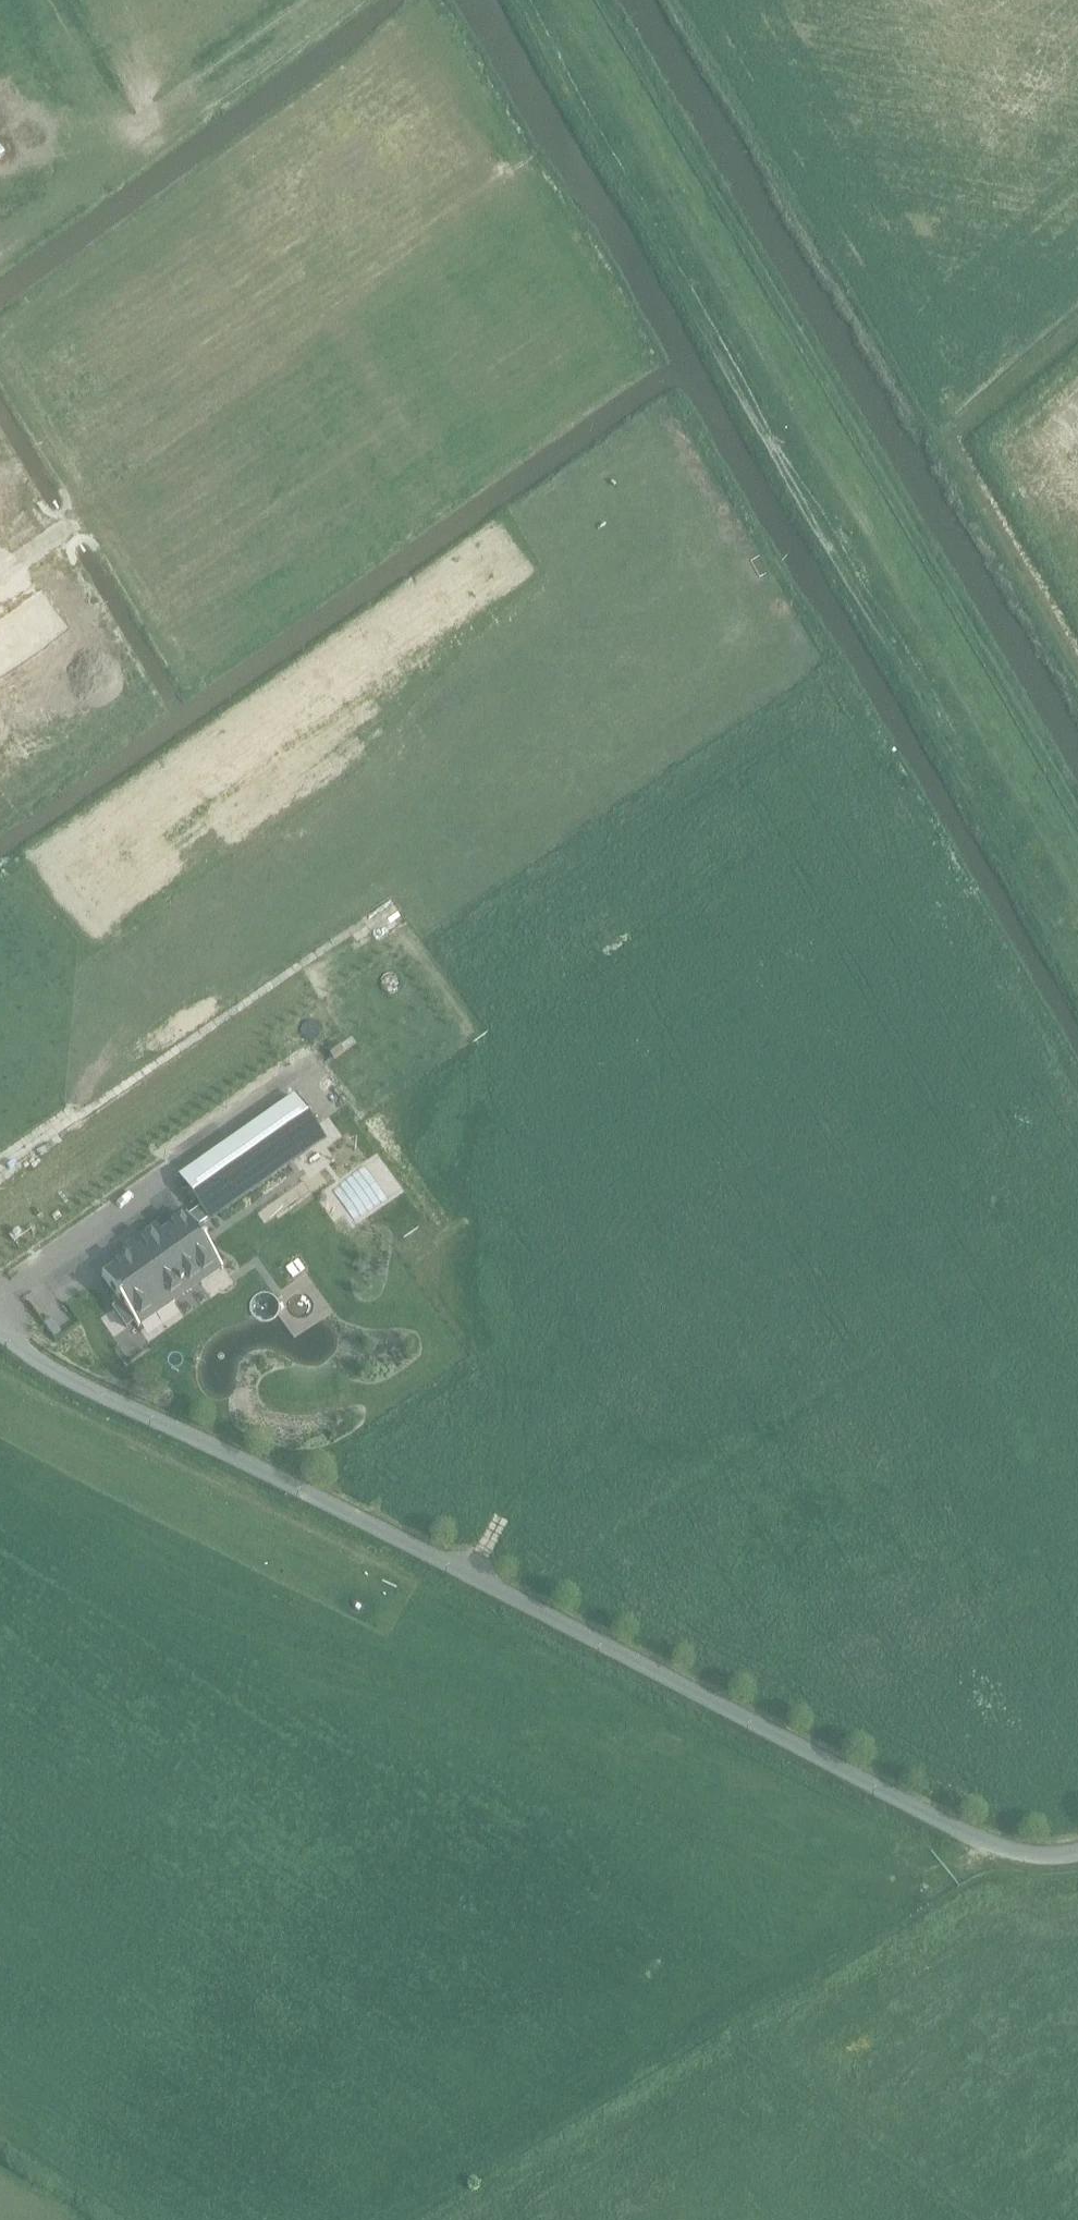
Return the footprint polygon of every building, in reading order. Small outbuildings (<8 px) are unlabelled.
[(0,615),(0,677),(68,628),(39,588),(0,615)] [(295,1099),(180,1179),(200,1208),(186,1217),(195,1230),(324,1140),(295,1099)] [(121,1221),(134,1237),(156,1220),(143,1203),(121,1221)] [(131,1256),(102,1277),(121,1304),(114,1310),(126,1328),(134,1323),(138,1329),(174,1304),(169,1297),(213,1267),(200,1249),(206,1245),(195,1230),(186,1217),(162,1235),(156,1227),(130,1245),(135,1253),(131,1256)]
